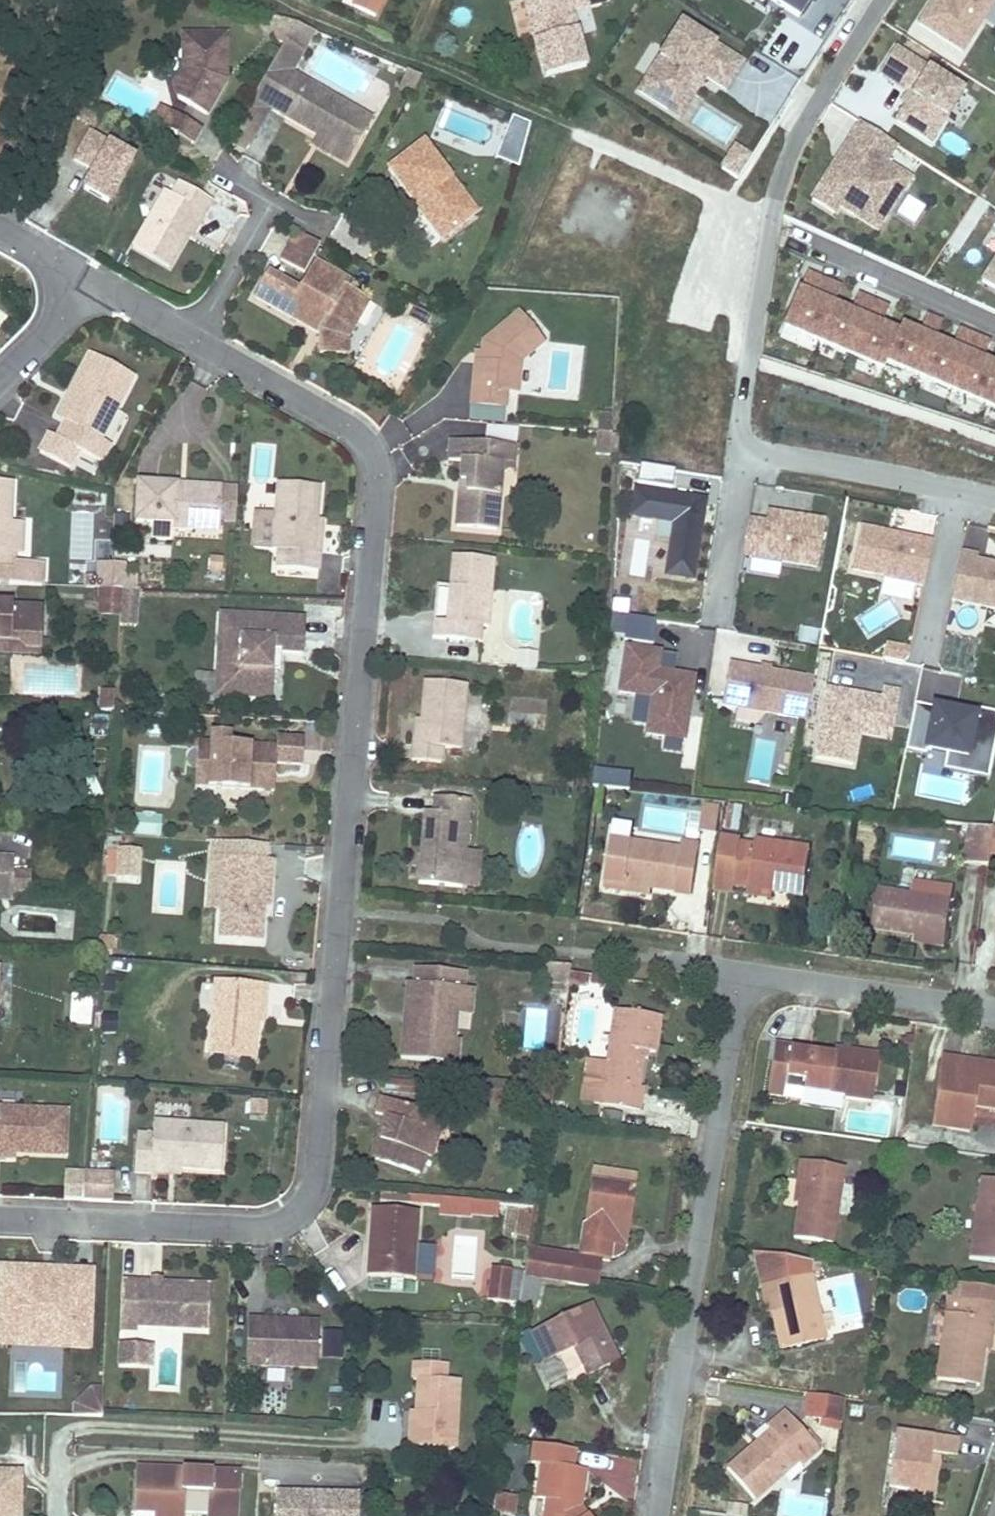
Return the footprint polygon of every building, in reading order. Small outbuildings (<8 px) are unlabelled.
[(535,0),(524,0),(529,15),(538,12),(535,0)] [(572,11),(609,1),(609,0),(535,0),(538,12),(529,15),(545,78),(586,67),(572,11)] [(799,17),(810,0),(773,0),(799,17)] [(994,2),(994,0),(929,0),(912,27),(959,58),(994,2)] [(285,44),(296,25),(274,18),(272,24),(278,40),(285,44)] [(675,22),(633,89),(678,118),(703,78),(725,91),(742,65),(675,22)] [(226,73),(226,48),(226,36),(183,37),(184,70),(174,85),(178,99),(206,116),(223,86),(215,81),(215,73),(226,73)] [(962,90),(889,44),(873,68),(903,86),(914,93),(908,103),(896,121),(929,142),(962,90)] [(755,55),(732,95),(774,119),(797,80),(755,55)] [(410,96),(421,78),(408,72),(399,91),(410,96)] [(227,80),(226,73),(215,73),(215,81),(223,86),(227,80)] [(366,131),(350,122),(356,111),(290,73),(270,109),(286,120),(317,136),(352,156),(366,131)] [(914,93),(903,86),(897,96),(908,103),(914,93)] [(170,98),(165,105),(203,130),(208,122),(170,98)] [(81,122),(86,112),(72,104),(69,115),(81,122)] [(687,128),(728,144),(737,121),(696,106),(687,128)] [(162,127),(170,112),(161,107),(153,122),(162,127)] [(366,131),(373,120),(356,111),(350,122),(366,131)] [(94,129),(99,119),(86,112),(81,122),(94,129)] [(172,133),(181,118),(170,112),(162,127),(172,133)] [(201,129),(181,118),(172,133),(193,144),(201,129)] [(896,146),(857,121),(805,204),(827,218),(833,208),(873,234),(908,179),(885,164),(896,146)] [(113,209),(140,160),(91,133),(74,163),(96,174),(85,193),(113,209)] [(940,150),(965,158),(970,142),(946,133),(940,150)] [(352,156),(317,136),(311,146),(347,165),(352,156)] [(517,161),(522,143),(507,139),(502,157),(517,161)] [(463,194),(424,143),(388,170),(441,240),(469,219),(455,200),(463,194)] [(738,179),(750,160),(733,149),(721,169),(738,179)] [(169,268),(187,236),(200,213),(205,216),(213,201),(179,182),(172,196),(165,192),(133,248),(169,268)] [(477,213),(463,194),(455,200),(469,219),(477,213)] [(915,228),(926,208),(906,197),(895,217),(915,228)] [(948,243),(959,251),(987,207),(976,200),(948,243)] [(192,238),(205,216),(200,213),(187,236),(192,238)] [(304,273),(320,246),(296,232),(280,260),(304,273)] [(981,282),(994,291),(994,260),(981,282)] [(347,339),(368,301),(345,288),(349,282),(316,263),(300,292),(269,274),(260,291),(255,298),(312,330),(315,324),(322,328),(318,334),(319,334),(319,354),(348,354),(347,339)] [(778,328),(875,376),(882,361),(994,416),(994,372),(992,377),(976,369),(986,346),(958,333),(947,355),(931,346),(941,324),(925,316),(914,338),(896,329),(891,341),(874,333),(885,310),(855,296),(844,318),(827,310),(838,288),(805,272),(778,328)] [(425,323),(430,313),(418,307),(412,316),(425,323)] [(512,394),(514,363),(517,361),(519,364),(545,343),(520,313),(483,343),(482,353),(481,362),(475,362),(471,406),(505,409),(507,393),(512,394)] [(318,334),(322,328),(315,324),(312,330),(318,334)] [(101,440),(133,377),(91,355),(70,395),(78,400),(76,406),(72,404),(63,422),(66,423),(58,438),(50,434),(40,453),(70,468),(79,451),(101,462),(110,444),(101,440)] [(63,422),(72,404),(76,406),(78,400),(70,395),(58,419),(63,422)] [(504,424),(505,409),(471,406),(470,421),(504,424)] [(610,429),(611,414),(599,414),(598,428),(610,429)] [(514,472),(518,429),(488,426),(486,444),(488,444),(488,452),(499,453),(507,463),(507,471),(514,472)] [(610,455),(611,434),(597,432),(595,454),(610,455)] [(502,475),(507,471),(507,463),(499,453),(488,452),(488,444),(486,444),(450,441),(449,460),(461,461),(460,482),(467,482),(466,492),(459,491),(456,527),(497,531),(502,475)] [(674,487),(674,470),(640,469),(639,486),(674,487)] [(10,523),(12,483),(0,482),(0,564),(9,564),(9,584),(42,585),(43,563),(14,562),(15,553),(9,553),(10,523)] [(222,489),(222,488),(192,486),(191,491),(177,490),(177,485),(138,483),(135,521),(173,524),(173,529),(191,530),(191,520),(220,522),(220,520),(221,499),(222,489)] [(316,520),(319,487),(278,483),(272,550),(278,551),(277,568),(318,572),(319,553),(313,553),(316,520)] [(235,521),(237,490),(222,489),(221,499),(220,520),(235,521)] [(708,500),(641,489),(636,519),(676,525),(667,577),(695,581),(708,500)] [(272,550),(275,515),(255,513),(252,548),(272,550)] [(98,556),(113,557),(114,542),(127,542),(128,519),(100,518),(98,556)] [(824,575),(831,528),(774,519),(773,529),(757,526),(751,564),(824,575)] [(219,532),(220,522),(191,520),(191,530),(219,532)] [(319,553),(322,521),(316,520),(313,553),(319,553)] [(21,554),(23,523),(10,523),(9,553),(15,553),(21,554)] [(923,593),(931,552),(862,538),(853,578),(923,593)] [(432,639),(465,642),(466,626),(481,627),(488,628),(494,560),(452,556),(450,589),(453,589),(452,596),(449,595),(447,622),(434,622),(432,639)] [(959,562),(950,610),(993,619),(990,635),(994,636),(994,580),(992,580),(992,577),(973,573),(975,565),(959,562)] [(113,576),(113,564),(99,563),(99,576),(113,576)] [(9,564),(0,564),(0,584),(9,584),(9,564)] [(137,576),(125,576),(125,564),(113,564),(113,576),(112,588),(122,589),(137,589),(137,576)] [(112,588),(113,576),(99,576),(86,575),(86,587),(102,588),(112,588)] [(122,589),(112,588),(102,588),(101,606),(111,606),(121,607),(122,589)] [(137,609),(138,589),(137,589),(122,589),(121,607),(120,608),(137,609)] [(13,604),(0,604),(0,641),(11,642),(13,604)] [(120,615),(120,608),(121,607),(111,606),(101,606),(101,614),(120,615)] [(136,626),(137,609),(120,608),(120,615),(120,626),(136,626)] [(271,698),(272,672),(273,652),(280,653),(301,654),(303,619),(221,614),(217,674),(239,675),(237,697),(271,698)] [(609,641),(654,644),(656,619),(611,616),(609,641)] [(481,627),(466,626),(465,642),(480,643),(481,627)] [(799,643),(816,646),(819,631),(802,628),(799,643)] [(11,642),(0,641),(0,654),(10,654),(11,642)] [(875,657),(902,662),(909,658),(910,653),(886,649),(886,645),(878,643),(875,657)] [(625,647),(617,697),(643,701),(638,734),(688,741),(698,677),(674,673),(677,654),(625,647)] [(280,672),(280,653),(273,652),(272,672),(280,672)] [(519,668),(535,671),(538,654),(521,652),(519,668)] [(730,659),(721,707),(807,723),(815,675),(772,667),(763,665),(730,659)] [(213,695),(213,674),(196,674),(196,695),(213,695)] [(237,697),(239,675),(217,674),(216,696),(237,697)] [(425,681),(422,720),(420,745),(413,744),(412,761),(441,763),(442,748),(460,750),(466,685),(425,681)] [(827,685),(814,756),(854,763),(860,731),(893,737),(902,689),(886,686),(884,695),(827,685)] [(99,711),(113,712),(115,693),(101,692),(99,711)] [(646,727),(648,700),(634,699),(632,726),(646,727)] [(994,753),(994,719),(917,701),(905,752),(946,761),(944,770),(989,780),(994,753)] [(107,736),(108,718),(93,717),(92,736),(107,736)] [(420,745),(422,720),(415,719),(413,744),(420,745)] [(302,765),(303,748),(293,747),(293,737),(277,736),(277,746),(198,742),(195,787),(264,791),(265,763),(276,764),(302,765)] [(303,748),(303,738),(293,737),(293,747),(303,748)] [(276,764),(265,763),(264,791),(274,791),(276,764)] [(634,775),(598,772),(596,788),(632,792),(634,775)] [(465,853),(469,801),(435,798),(433,814),(425,813),(421,854),(426,855),(425,861),(421,861),(418,884),(462,888),(462,886),(463,874),(465,853)] [(716,834),(720,806),(704,804),(701,832),(716,834)] [(740,832),(744,806),(730,804),(727,830),(740,832)] [(135,814),(134,836),(159,838),(161,815),(135,814)] [(965,839),(967,825),(941,823),(940,837),(965,839)] [(988,866),(993,829),(968,825),(963,862),(988,866)] [(693,895),(701,845),(683,842),(681,849),(613,839),(605,882),(607,882),(634,886),(652,889),(693,895)] [(804,897),(811,848),(756,840),(755,846),(721,841),(714,890),(734,892),(735,886),(749,888),(750,883),(774,887),(774,892),(804,897)] [(265,860),(266,845),(226,842),(225,857),(265,860)] [(137,880),(139,851),(120,850),(119,876),(118,878),(137,880)] [(119,876),(119,852),(109,852),(108,876),(119,876)] [(476,888),(478,854),(465,853),(463,874),(462,886),(476,888)] [(222,907),(225,857),(212,856),(209,908),(221,909),(222,907)] [(30,872),(13,872),(14,858),(0,857),(0,889),(12,890),(13,890),(30,890),(30,872)] [(263,907),(265,878),(271,878),(272,860),(265,860),(225,857),(222,907),(221,909),(219,939),(261,942),(263,907)] [(651,895),(652,889),(634,886),(607,882),(606,889),(651,895)] [(774,892),(774,887),(750,883),(749,888),(748,898),(772,901),(774,892)] [(949,901),(951,887),(916,883),(914,895),(949,901)] [(13,890),(12,890),(0,889),(0,900),(13,900),(13,890)] [(946,940),(952,901),(949,901),(914,895),(879,890),(873,929),(916,935),(946,940)] [(945,947),(946,940),(916,935),(915,942),(945,947)] [(113,951),(114,938),(100,937),(99,950),(113,951)] [(454,1041),(456,1015),(458,989),(464,990),(465,972),(415,968),(414,984),(410,1023),(404,1022),(401,1059),(457,1064),(459,1041),(454,1041)] [(587,986),(589,975),(570,973),(568,984),(587,986)] [(607,985),(608,977),(592,975),(591,982),(607,985)] [(256,1023),(256,1021),(258,1001),(265,1002),(266,985),(216,980),(210,1054),(254,1058),(256,1023)] [(410,1023),(414,984),(408,983),(404,1022),(410,1023)] [(471,1016),(473,991),(464,990),(458,989),(456,1015),(471,1016)] [(72,995),(70,1027),(92,1028),(93,997),(72,995)] [(263,1023),(265,1002),(258,1001),(256,1021),(256,1023),(263,1023)] [(639,1087),(644,1051),(656,1053),(660,1017),(615,1010),(607,1063),(605,1077),(601,1103),(601,1105),(640,1111),(643,1088),(639,1087)] [(114,1031),(115,1017),(104,1017),(104,1030),(114,1031)] [(913,1053),(915,1038),(906,1037),(904,1052),(913,1053)] [(872,1100),(878,1056),(841,1051),(841,1057),(833,1056),(774,1048),(767,1095),(783,1097),(784,1087),(844,1096),(872,1100)] [(978,1070),(977,1078),(959,1076),(961,1060),(942,1057),(933,1125),(971,1131),(974,1115),(975,1107),(994,1110),(994,1073),(978,1070)] [(605,1077),(607,1063),(588,1060),(582,1100),(601,1103),(605,1077)] [(961,1060),(959,1076),(977,1078),(978,1070),(994,1073),(994,1065),(961,1060)] [(386,1094),(424,1096),(424,1080),(387,1078),(386,1094)] [(905,1099),(906,1086),(897,1084),(895,1097),(905,1099)] [(843,1105),(844,1096),(784,1087),(783,1097),(843,1105)] [(431,1158),(444,1119),(381,1097),(375,1113),(385,1117),(388,1118),(380,1140),(377,1139),(370,1158),(420,1174),(426,1157),(431,1158)] [(975,1107),(974,1115),(994,1118),(994,1110),(975,1107)] [(67,1112),(0,1109),(0,1142),(5,1142),(14,1152),(64,1155),(67,1112)] [(607,1123),(609,1111),(601,1110),(599,1122),(607,1123)] [(388,1118),(385,1117),(377,1139),(380,1140),(388,1118)] [(153,1135),(154,1122),(138,1121),(137,1135),(153,1135)] [(221,1171),(224,1126),(154,1122),(153,1135),(137,1135),(135,1173),(152,1174),(152,1167),(180,1169),(221,1171)] [(915,1145),(917,1133),(903,1131),(900,1143),(915,1145)] [(14,1160),(14,1152),(5,1142),(0,1142),(0,1159),(14,1160)] [(832,1244),(844,1168),(800,1161),(798,1179),(802,1180),(799,1204),(794,1238),(832,1244)] [(180,1176),(180,1169),(152,1167),(152,1174),(180,1176)] [(625,1187),(627,1175),(627,1174),(592,1169),(591,1183),(625,1187)] [(111,1202),(112,1175),(84,1173),(83,1201),(111,1202)] [(614,1229),(616,1216),(631,1218),(637,1176),(627,1175),(625,1187),(591,1183),(580,1257),(602,1261),(610,1261),(610,1258),(614,1258),(624,1252),(625,1247),(627,1247),(629,1231),(614,1229)] [(982,1178),(970,1258),(994,1262),(994,1180),(982,1178)] [(799,1204),(802,1180),(798,1179),(794,1203),(799,1204)] [(411,1204),(412,1196),(381,1193),(380,1201),(411,1204)] [(439,1202),(438,1217),(498,1221),(499,1206),(439,1202)] [(413,1279),(417,1211),(373,1208),(371,1236),(374,1236),(374,1242),(370,1242),(368,1276),(413,1279)] [(629,1231),(631,1218),(616,1216),(614,1229),(629,1231)] [(567,1284),(571,1256),(529,1249),(528,1251),(524,1277),(541,1279),(567,1284)] [(580,1257),(571,1256),(567,1284),(599,1288),(602,1261),(580,1257)] [(54,1269),(0,1267),(0,1276),(0,1280),(53,1283),(54,1269)] [(507,1302),(510,1270),(493,1268),(489,1301),(506,1304),(507,1302)] [(92,1284),(74,1283),(74,1270),(54,1269),(53,1283),(0,1280),(0,1332),(70,1335),(69,1348),(89,1349),(92,1284)] [(92,1284),(93,1271),(74,1270),(74,1283),(92,1284)] [(518,1304),(522,1272),(510,1270),(507,1302),(518,1304)] [(824,1341),(810,1276),(762,1287),(765,1302),(771,1301),(782,1350),(824,1341)] [(537,1307),(541,1279),(524,1277),(520,1304),(537,1307)] [(209,1330),(211,1286),(160,1283),(159,1287),(153,1287),(153,1283),(122,1282),(120,1330),(136,1331),(136,1326),(209,1330)] [(965,1285),(963,1298),(994,1303),(994,1289),(965,1285)] [(983,1350),(987,1320),(993,1321),(994,1308),(994,1303),(963,1298),(949,1296),(937,1380),(978,1386),(983,1350)] [(545,1363),(559,1356),(575,1348),(588,1377),(619,1362),(590,1304),(531,1333),(531,1334),(545,1361),(545,1363)] [(317,1369),(319,1323),(287,1321),(287,1326),(264,1325),(265,1320),(248,1320),(247,1365),(317,1369)] [(989,1351),(993,1321),(987,1320),(983,1350),(989,1351)] [(70,1335),(0,1332),(0,1345),(69,1348),(70,1335)] [(345,1359),(344,1332),(322,1333),(323,1360),(345,1359)] [(545,1361),(531,1334),(521,1338),(534,1366),(545,1361)] [(119,1343),(118,1369),(153,1371),(155,1345),(119,1343)] [(588,1377),(575,1348),(559,1356),(571,1381),(577,1382),(588,1377)] [(418,1380),(416,1412),(417,1412),(416,1422),(411,1421),(409,1448),(455,1450),(459,1381),(445,1381),(446,1364),(414,1363),(413,1380),(418,1380)] [(104,1417),(103,1388),(75,1389),(75,1418),(104,1417)] [(841,1422),(845,1400),(808,1394),(805,1416),(820,1419),(841,1422)] [(341,1408),(341,1395),(330,1395),(330,1407),(341,1408)] [(860,1418),(861,1407),(851,1406),(850,1417),(860,1418)] [(981,1419),(982,1412),(973,1410),(972,1418),(981,1419)] [(784,1413),(767,1427),(771,1431),(727,1469),(755,1500),(798,1462),(802,1466),(818,1452),(816,1449),(821,1445),(809,1432),(805,1436),(784,1413)] [(841,1422),(820,1419),(819,1426),(840,1429),(841,1422)] [(924,1503),(931,1455),(938,1456),(953,1458),(956,1441),(895,1432),(888,1487),(909,1490),(907,1500),(924,1503)] [(586,1470),(573,1468),(575,1450),(534,1444),(531,1464),(542,1465),(537,1499),(547,1500),(545,1515),(578,1515),(574,1511),(575,1505),(581,1505),(586,1470)] [(931,1504),(938,1456),(931,1455),(924,1503),(931,1504)] [(183,1492),(211,1493),(209,1515),(236,1515),(238,1474),(138,1469),(137,1511),(157,1512),(157,1515),(182,1515),(183,1492)] [(21,1472),(0,1471),(0,1515),(21,1515),(21,1472)] [(211,1493),(183,1492),(182,1515),(187,1515),(209,1515),(211,1493)] [(359,1492),(274,1492),(274,1515),(359,1515),(359,1492)] [(513,1515),(515,1515),(518,1497),(497,1494),(494,1513),(513,1515)] [(581,1508),(581,1505),(575,1505),(574,1511),(578,1515),(586,1515),(581,1508)]
